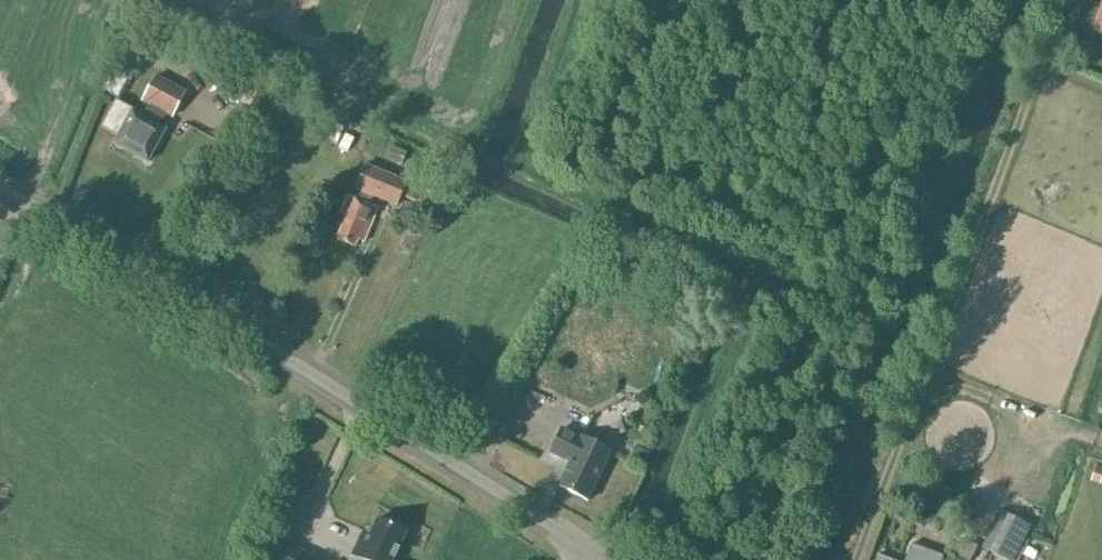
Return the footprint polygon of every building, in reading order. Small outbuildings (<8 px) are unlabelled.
[(172,117),(186,92),(156,76),(143,102),(148,105),(142,117),(132,111),(114,144),(148,162),(165,129),(160,126),(166,114),(172,117)] [(409,194),(402,191),(406,183),(364,166),(355,189),(358,190),(354,199),(348,196),(341,214),(347,216),(337,239),(355,247),(358,240),(364,243),(378,208),(366,203),(369,195),(396,206),(400,196),(432,210),(434,205),(433,205),(438,195),(428,191),(429,188),(424,186),(423,189),(422,188),(419,194),(411,190),(409,194)] [(587,501),(610,452),(561,429),(550,454),(569,463),(558,486),(587,501)] [(1031,528),(1000,512),(982,548),(1005,559),(1015,559),(1031,528)] [(406,533),(377,520),(365,545),(358,542),(352,555),(353,556),(352,559),(393,559),(406,533)] [(977,546),(963,538),(954,555),(964,559),(970,559),(977,546)] [(319,558),(283,542),(275,559),(318,559),(319,558)] [(943,556),(910,545),(905,559),(941,559),(943,556)]
